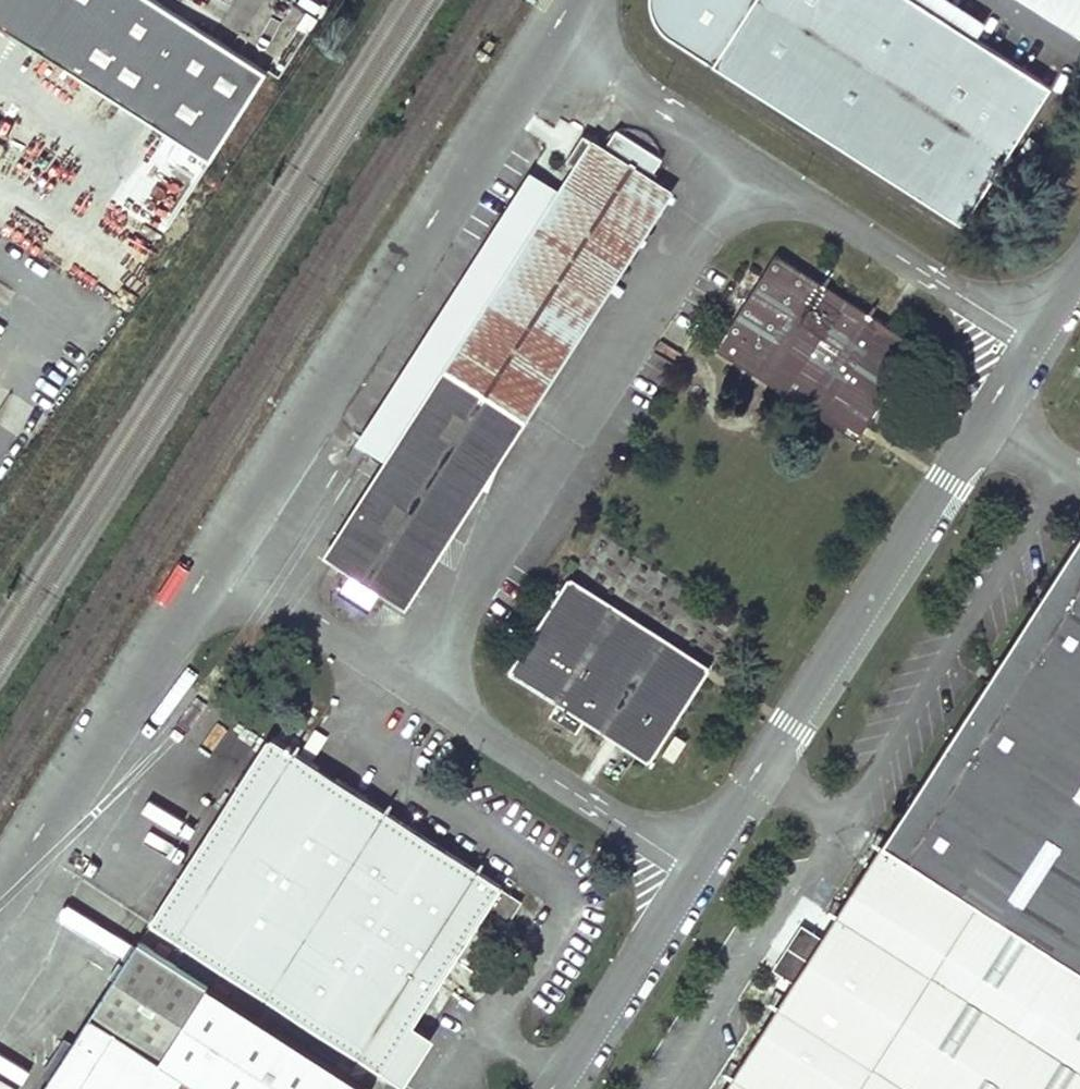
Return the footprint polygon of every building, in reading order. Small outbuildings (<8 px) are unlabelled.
[(215,161),(271,73),(158,0),(0,0),(0,24),(215,161)] [(711,61),(962,224),(982,194),(978,191),(1047,85),(974,38),(916,0),(752,0),(730,33),(711,61)] [(974,38),(983,23),(949,0),(916,0),(974,38)] [(1079,36),(1079,0),(1024,0),(1079,36)] [(711,61),(730,33),(715,23),(697,52),(711,61)] [(581,135),(538,201),(541,214),(589,139),(581,135)] [(333,558),(387,593),(652,180),(589,139),(541,214),(549,220),(333,558)] [(652,180),(387,593),(406,605),(671,192),(652,180)] [(541,214),(324,552),(333,558),(549,220),(541,214)] [(775,361),(867,421),(917,344),(778,254),(716,348),(763,378),(775,361)] [(763,378),(855,438),(867,421),(775,361),(763,378)] [(1043,592),(1049,595),(1044,604),(1038,600),(1031,611),(1037,615),(1005,665),(998,661),(991,674),(997,677),(991,687),(985,683),(912,797),(918,801),(913,809),(907,806),(899,818),(905,822),(889,846),(884,842),(881,845),(1079,972),(1079,534),(1043,592)] [(584,721),(648,762),(701,680),(688,670),(697,657),(569,576),(508,671),(557,704),(551,714),(577,732),(584,721)] [(688,670),(701,680),(711,666),(697,657),(688,670)] [(675,733),(662,753),(674,761),(687,741),(675,733)] [(148,924),(265,999),(386,810),(269,735),(148,924)] [(265,999),(380,1073),(412,1026),(486,910),(502,884),(386,810),(265,999)] [(881,845),(831,923),(824,933),(805,922),(790,945),(809,958),(801,969),(725,1088),(1079,1088),(1079,972),(881,845)] [(506,923),(524,897),(502,884),(486,910),(506,923)] [(831,923),(812,911),(805,922),(824,933),(831,923)] [(136,942),(42,1088),(370,1088),(136,942)] [(782,956),(801,969),(809,958),(790,945),(782,956)] [(397,1083),(429,1037),(412,1026),(380,1073),(397,1083)]
